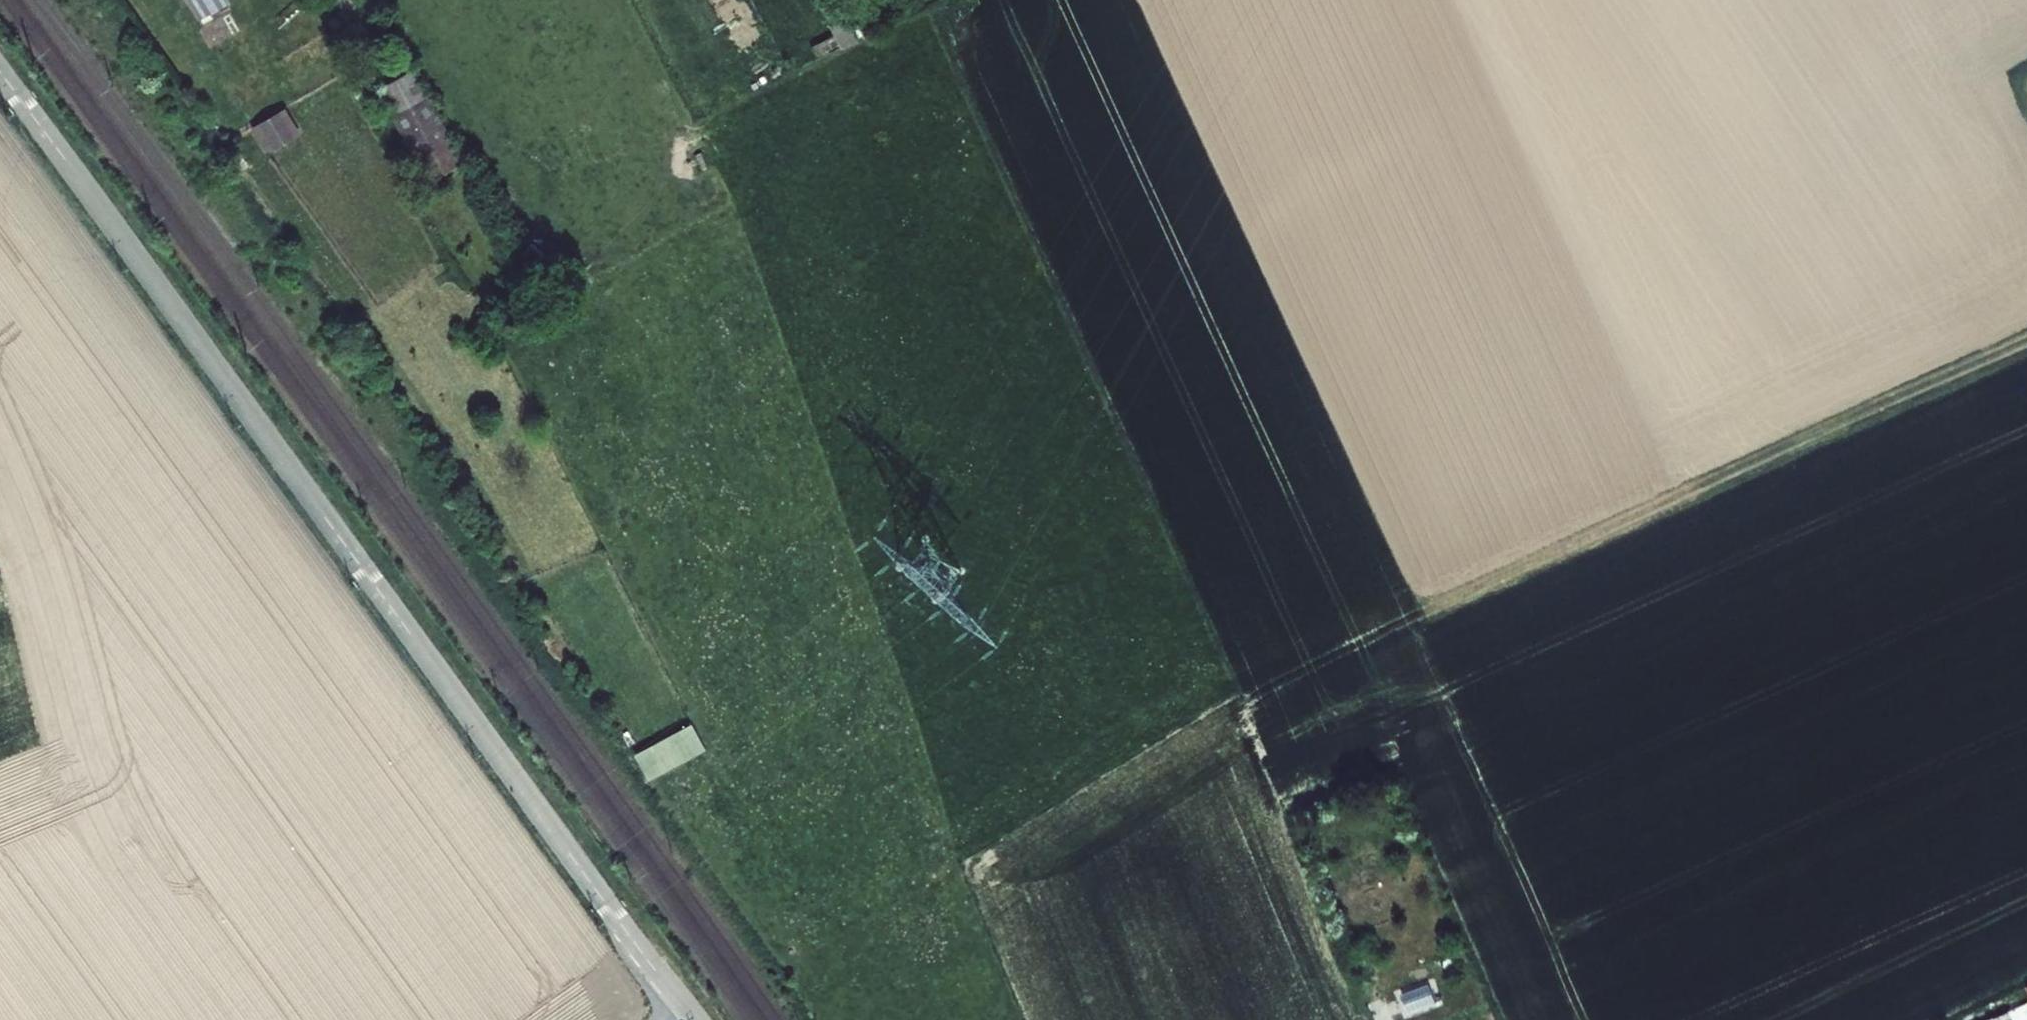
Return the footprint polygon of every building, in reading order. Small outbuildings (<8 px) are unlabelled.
[(196,20),(227,5),(225,0),(186,0),(196,20)] [(422,181),(458,166),(417,69),(380,85),(422,181)] [(250,127),(264,155),(300,138),(287,109),(250,127)] [(692,727),(632,751),(643,780),(703,755),(692,727)] [(2022,1005),(2025,1011),(1989,1019),(2026,1019),(2026,1002),(2022,1005)]
